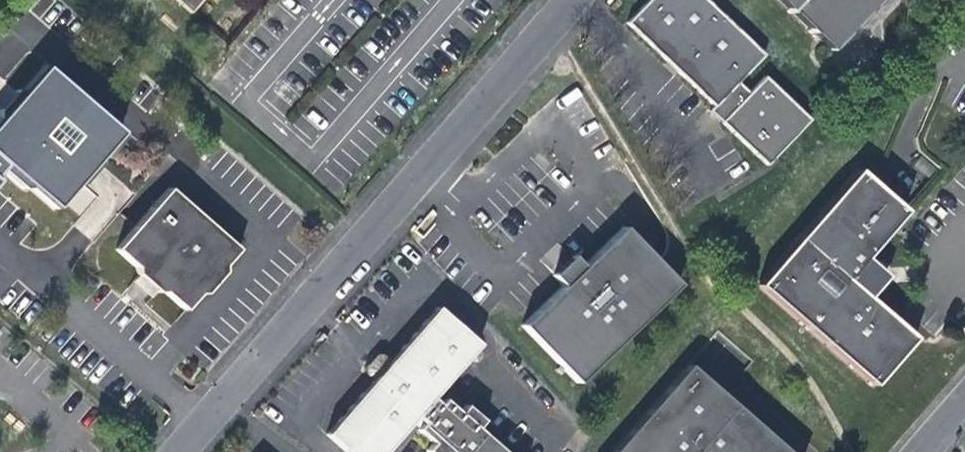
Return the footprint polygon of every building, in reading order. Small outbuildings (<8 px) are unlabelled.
[(186,14),(198,0),(171,0),(186,14)] [(710,0),(644,0),(626,20),(713,103),(709,108),(718,117),(769,165),(810,116),(764,73),(749,89),(738,79),(764,52),(710,0)] [(831,43),(872,0),(785,0),(831,43)] [(84,185),(103,162),(101,155),(122,130),(94,107),(95,98),(74,80),(66,83),(43,64),(22,89),(16,88),(0,107),(0,162),(1,162),(0,171),(20,189),(30,186),(57,209),(77,185),(84,185)] [(858,165),(832,196),(880,236),(907,206),(858,165)] [(228,261),(238,249),(168,189),(117,248),(136,265),(136,274),(157,292),(166,290),(187,308),(201,293),(208,291),(227,268),(228,261)] [(866,252),(880,236),(832,196),(759,282),(874,381),(917,332),(870,291),(888,271),(866,252)] [(555,277),(565,288),(525,325),(579,383),(680,289),(626,230),(585,269),(575,259),(562,271),(555,277)] [(477,343),(478,342),(434,305),(388,358),(383,353),(375,352),(369,358),(363,366),(367,374),(371,377),(325,431),(349,451),(382,451),(415,414),(423,420),(417,427),(433,440),(426,447),(432,451),(509,451),(477,424),(483,418),(465,403),(461,408),(445,395),(437,404),(429,397),(466,355),(473,361),(482,350),(477,343)] [(690,360),(610,451),(793,451),(690,360)]
